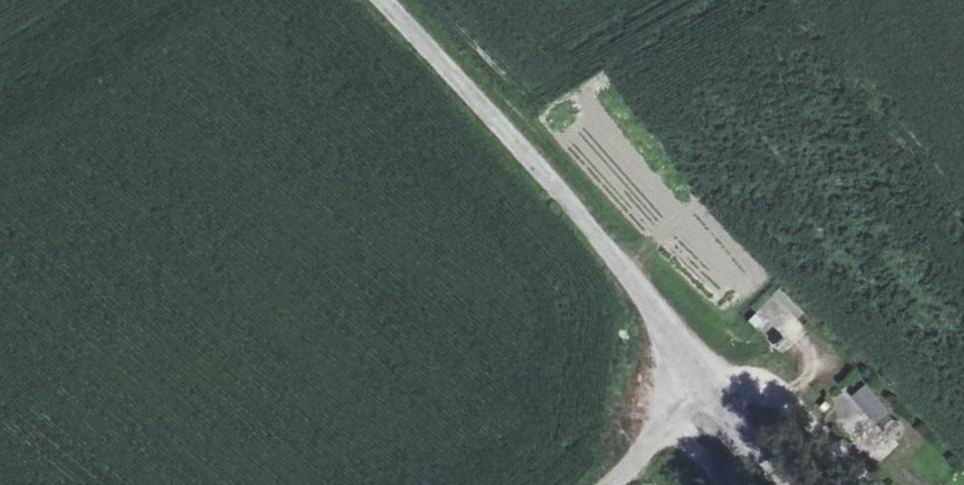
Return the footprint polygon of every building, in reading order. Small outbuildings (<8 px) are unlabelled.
[(867,387),(854,397),(873,421),(885,411),(867,387)]
